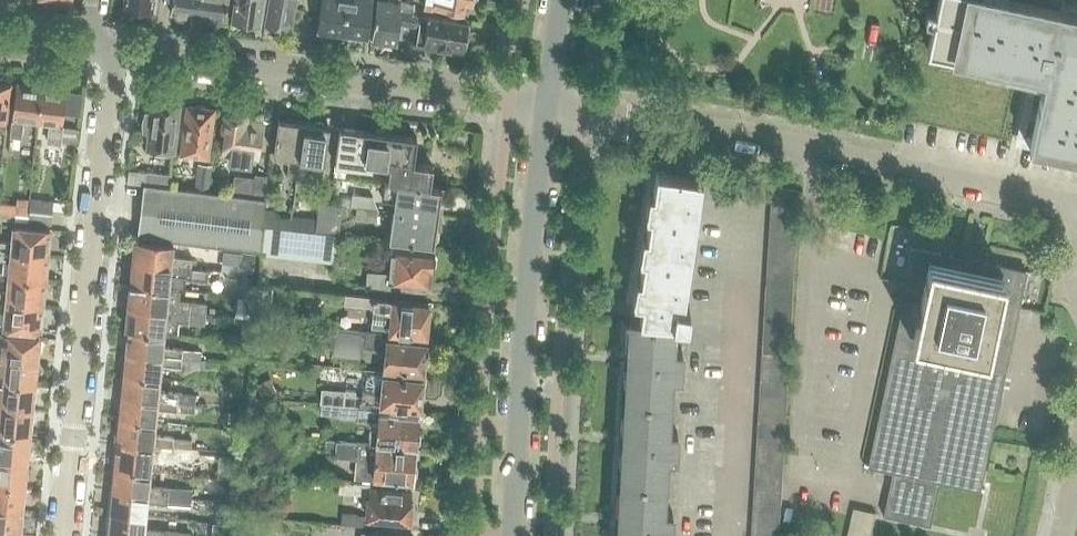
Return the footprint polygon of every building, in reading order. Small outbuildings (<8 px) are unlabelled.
[(124,6),(127,6),(129,9),(137,10),(140,8),(153,10),(155,0),(125,0),(124,6)] [(171,12),(175,13),(177,15),(184,16),(187,14),(198,16),(200,0),(172,0),(171,12)] [(198,16),(210,17),(212,20),(219,21),(221,19),(225,19),(228,0),(200,0),(198,16)] [(232,21),(236,21),(238,24),(245,25),(248,23),(260,24),(261,13),(263,0),(235,0),(232,21)] [(291,29),(293,18),(295,0),(268,0),(266,14),(265,25),(291,29)] [(324,28),(324,33),(342,35),(347,0),(322,0),(318,27),(324,28)] [(368,34),(373,0),(347,0),(342,35),(361,38),(361,33),(368,34)] [(399,11),(400,9),(401,0),(377,0),(371,39),(390,41),(390,37),(397,38),(399,23),(399,11)] [(406,0),(401,0),(400,9),(413,11),(414,2),(406,0)] [(430,3),(430,4),(452,9),(463,11),(463,8),(461,7),(462,3),(464,2),(465,1),(472,2),(472,0),(421,0),(430,3)] [(1064,16),(1067,0),(1066,0),(1065,0),(1018,0),(1016,0),(938,0),(927,51),(1044,76),(1031,139),(1076,149),(1076,19),(1064,16)] [(472,22),(399,11),(399,23),(419,27),(416,40),(413,40),(413,42),(463,51),(462,53),(466,54),(469,31),(467,31),(468,24),(471,24),(472,22)] [(6,131),(7,120),(11,83),(9,83),(9,79),(0,78),(0,130),(6,131)] [(10,137),(21,138),(23,121),(38,123),(42,87),(39,87),(38,85),(29,84),(27,85),(17,84),(12,119),(10,137)] [(42,87),(38,123),(50,124),(48,142),(49,142),(60,143),(61,141),(62,126),(67,91),(56,89),(55,87),(47,86),(45,88),(42,87)] [(142,132),(149,133),(147,148),(172,152),(173,152),(179,105),(173,104),(168,104),(168,101),(159,100),(159,103),(154,102),(151,102),(149,112),(144,112),(144,114),(143,118),(142,122),(142,126),(142,129),(142,132)] [(207,156),(211,128),(213,110),(207,109),(204,107),(198,106),(195,108),(188,107),(183,153),(207,156)] [(234,160),(244,161),(255,162),(256,156),(257,156),(261,122),(255,121),(255,125),(246,124),(246,114),(243,112),(230,110),(227,112),(224,115),(222,130),(227,130),(225,142),(222,141),(221,151),(235,153),(234,160)] [(287,177),(296,178),(304,122),(294,121),(292,118),(287,117),(284,120),(279,119),(274,154),(289,157),(287,177)] [(309,160),(324,162),(329,126),(325,125),(322,122),(317,121),(314,124),(304,122),(296,178),(306,180),(309,160)] [(62,126),(61,141),(75,143),(77,128),(62,126)] [(373,132),(340,127),(335,164),(361,168),(372,169),(379,170),(385,166),(391,167),(389,181),(389,182),(430,187),(433,166),(413,163),(414,159),(417,138),(387,134),(384,130),(377,129),(373,132)] [(197,162),(194,190),(210,192),(214,164),(197,162)] [(656,170),(653,193),(650,192),(649,197),(652,197),(647,235),(644,235),(643,239),(646,240),(640,278),(638,278),(637,282),(640,282),(637,300),(642,300),(640,318),(675,320),(688,321),(690,305),(682,304),(701,177),(702,178),(702,176),(695,175),(669,171),(669,172),(656,170)] [(147,172),(146,174),(145,183),(169,186),(170,175),(147,172)] [(255,177),(252,197),(264,198),(267,175),(256,174),(255,174),(255,175),(255,177)] [(234,175),(231,195),(252,197),(255,177),(234,175)] [(430,187),(389,182),(389,181),(384,181),(382,200),(394,202),(393,211),(437,217),(439,206),(443,203),(443,196),(441,191),(441,188),(430,187)] [(252,197),(231,195),(210,192),(194,190),(169,186),(145,183),(145,184),(144,184),(142,196),(142,198),(139,222),(138,224),(139,224),(137,236),(261,250),(265,199),(264,198),(252,197)] [(379,197),(352,193),(350,206),(357,207),(378,210),(379,197)] [(28,200),(26,222),(51,225),(54,201),(29,198),(28,200)] [(18,199),(15,220),(26,222),(28,200),(18,199)] [(339,233),(343,204),(319,201),(316,218),(315,230),(339,233)] [(771,201),(771,215),(797,216),(798,203),(771,201)] [(6,219),(15,220),(17,205),(0,203),(0,219),(6,219)] [(378,210),(357,207),(355,218),(376,221),(378,210)] [(391,229),(389,240),(434,245),(434,242),(438,239),(438,232),(436,228),(437,217),(393,211),(391,229)] [(291,218),(290,229),(302,230),(314,231),(315,231),(315,230),(316,218),(291,214),(291,218)] [(771,215),(770,228),(796,229),(797,216),(771,215)] [(268,225),(268,227),(277,228),(289,229),(290,229),(291,218),(269,216),(268,225)] [(13,225),(11,242),(0,241),(0,250),(47,255),(48,249),(50,249),(52,230),(50,230),(50,229),(13,225)] [(274,255),(277,228),(268,227),(265,226),(262,254),(274,255)] [(277,228),(274,255),(286,257),(289,229),(277,228)] [(770,228),(769,241),(796,243),(796,229),(770,228)] [(289,229),(286,257),(298,258),(302,230),(290,229),(289,229)] [(302,230),(298,258),(311,259),(314,231),(302,230)] [(315,231),(314,231),(311,259),(323,261),(326,232),(315,231)] [(335,262),(338,234),(338,233),(326,232),(323,261),(335,262)] [(172,243),(135,239),(134,257),(136,257),(135,262),(193,268),(194,258),(170,255),(172,243)] [(769,241),(768,255),(795,256),(796,243),(769,241)] [(435,264),(436,256),(433,254),(433,249),(393,246),(390,274),(369,272),(367,285),(390,287),(390,282),(401,283),(401,290),(416,291),(417,284),(430,285),(432,266),(435,264)] [(1030,274),(1031,271),(998,264),(998,265),(939,252),(910,246),(910,248),(916,250),(870,463),(864,462),(864,465),(892,471),(883,515),(930,525),(940,481),(951,483),(984,490),(984,488),(978,486),(999,388),(1001,389),(1002,383),(1004,378),(1002,378),(1024,273),(1030,274)] [(0,250),(0,259),(10,260),(8,277),(47,281),(49,261),(47,261),(47,255),(0,250)] [(253,274),(255,254),(241,252),(239,272),(253,274)] [(768,255),(768,268),(794,269),(795,256),(768,255)] [(186,278),(203,279),(207,280),(206,287),(220,288),(222,270),(204,268),(204,269),(135,262),(135,267),(133,267),(131,284),(170,288),(170,289),(184,290),(186,278)] [(768,268),(767,281),(793,283),(794,269),(768,268)] [(42,306),(43,299),(45,300),(47,281),(8,277),(6,292),(0,291),(0,302),(42,306)] [(767,281),(766,295),(793,296),(793,283),(767,281)] [(207,303),(179,300),(180,292),(170,291),(170,289),(170,288),(131,284),(129,301),(131,302),(131,307),(206,314),(207,303)] [(425,333),(425,332),(430,333),(430,332),(428,331),(430,314),(432,314),(432,313),(427,313),(428,306),(432,306),(433,303),(427,302),(427,303),(390,298),(345,293),(344,302),(373,305),(371,326),(386,327),(385,329),(425,333)] [(793,296),(766,295),(765,308),(792,309),(793,296)] [(3,328),(39,332),(39,331),(42,331),(44,312),(41,312),(42,306),(0,302),(0,310),(4,311),(3,328)] [(177,334),(178,322),(205,325),(206,314),(131,307),(130,311),(128,311),(126,329),(165,333),(177,334)] [(792,309),(765,308),(764,321),(791,323),(792,309)] [(670,402),(672,375),(681,375),(682,350),(673,349),(675,320),(640,318),(630,317),(628,351),(625,351),(625,354),(626,354),(626,364),(624,365),(624,368),(627,368),(625,400),(670,402)] [(791,323),(764,321),(764,335),(790,336),(791,323)] [(334,348),(336,327),(315,325),(312,346),(333,348),(334,348)] [(361,346),(386,349),(384,367),(422,371),(422,368),(425,366),(426,357),(424,355),(425,342),(382,338),(382,333),(336,327),(334,348),(333,355),(360,358),(361,346)] [(164,347),(165,333),(126,329),(124,346),(127,346),(126,352),(185,358),(186,349),(164,347)] [(3,333),(0,333),(0,358),(36,361),(37,355),(39,355),(41,338),(39,338),(39,337),(3,333)] [(790,336),(764,335),(763,348),(789,349),(790,336)] [(789,349),(763,348),(762,361),(789,363),(789,349)] [(185,358),(200,359),(201,350),(186,349),(185,358)] [(123,357),(122,374),(160,378),(162,364),(184,367),(185,358),(126,352),(126,357),(123,357)] [(36,385),(38,367),(36,367),(36,361),(0,358),(0,382),(36,385)] [(199,368),(200,359),(185,358),(184,367),(199,368)] [(789,363),(762,361),(761,375),(788,376),(789,363)] [(159,390),(160,378),(122,374),(120,390),(122,390),(122,396),(180,402),(181,393),(159,390)] [(345,390),(344,405),(375,408),(376,403),(419,408),(420,395),(423,393),(423,384),(421,382),(422,379),(383,375),(383,377),(370,376),(365,379),(364,390),(362,390),(361,396),(356,395),(356,391),(345,390)] [(788,376),(761,375),(761,388),(787,389),(788,376)] [(262,395),(274,389),(270,379),(257,384),(262,395)] [(32,409),(32,403),(34,403),(36,385),(0,382),(0,406),(32,409)] [(787,389),(761,388),(760,401),(786,403),(787,389)] [(335,390),(334,405),(340,405),(344,405),(345,390),(335,390)] [(180,402),(195,403),(196,394),(181,393),(180,402)] [(180,402),(122,396),(121,402),(119,402),(117,418),(156,422),(158,409),(179,411),(180,402)] [(665,483),(667,456),(676,456),(677,430),(669,430),(670,402),(625,400),(623,432),(620,432),(620,435),(621,435),(621,445),(619,446),(619,449),(622,449),(620,481),(665,483)] [(786,403),(760,401),(759,415),(785,416),(786,403)] [(195,403),(180,402),(179,411),(194,412),(195,403)] [(415,447),(416,445),(420,441),(421,433),(417,429),(418,417),(380,414),(381,408),(375,408),(344,405),(340,405),(339,413),(358,414),(357,419),(377,420),(377,425),(370,425),(368,443),(415,447)] [(29,433),(29,432),(31,433),(33,415),(31,415),(32,409),(0,406),(0,430),(29,433)] [(759,415),(758,428),(785,429),(785,416),(759,415)] [(250,416),(248,431),(262,433),(263,422),(264,418),(250,416)] [(155,435),(156,422),(117,418),(116,434),(118,435),(117,441),(130,442),(175,447),(176,437),(155,435)] [(785,429),(758,428),(757,441),(784,443),(785,429)] [(0,435),(0,460),(26,463),(27,456),(29,457),(31,439),(29,439),(29,438),(0,435)] [(176,437),(175,447),(192,448),(193,438),(176,437)] [(326,439),(325,450),(335,451),(336,440),(326,439)] [(368,443),(336,440),(335,451),(334,457),(356,458),(355,478),(374,479),(374,477),(412,480),(413,478),(417,474),(418,466),(414,462),(415,447),(368,443)] [(188,461),(189,452),(129,446),(130,442),(117,441),(116,451),(114,451),(112,467),(152,471),(153,458),(188,461)] [(784,443),(757,441),(757,455),(783,456),(784,443)] [(783,456),(757,455),(756,468),(782,469),(783,456)] [(26,487),(28,468),(26,468),(26,463),(0,460),(0,484),(26,487)] [(152,471),(112,467),(111,484),(113,484),(112,490),(192,497),(193,488),(150,484),(152,471)] [(782,469),(756,468),(755,481),(782,483),(782,469)] [(370,484),(359,483),(339,481),(338,492),(368,494),(367,505),(367,516),(409,520),(412,492),(401,491),(385,489),(385,490),(370,489),(370,484)] [(618,513),(615,513),(615,516),(617,516),(616,526),(614,527),(614,530),(617,530),(617,535),(671,535),(673,511),(664,511),(665,483),(620,481),(618,513)] [(782,483),(755,481),(754,495),(781,496),(782,483)] [(22,510),(22,504),(24,505),(26,487),(0,484),(0,508),(22,510)] [(192,497),(112,490),(112,495),(110,495),(108,512),(147,515),(148,502),(191,506),(192,497)] [(781,496),(754,495),(753,508),(780,509),(781,496)] [(19,535),(19,534),(21,534),(23,516),(21,516),(22,510),(0,508),(0,533),(19,535)] [(780,509),(753,508),(753,521),(779,523),(780,509)] [(848,535),(871,535),(874,520),(876,513),(855,508),(848,535)] [(108,512),(106,528),(109,528),(108,534),(132,535),(185,535),(186,532),(146,528),(147,515),(108,512)] [(356,526),(357,515),(357,513),(342,512),(341,524),(356,526)] [(753,521),(752,535),(777,535),(778,535),(779,523),(753,521)]
